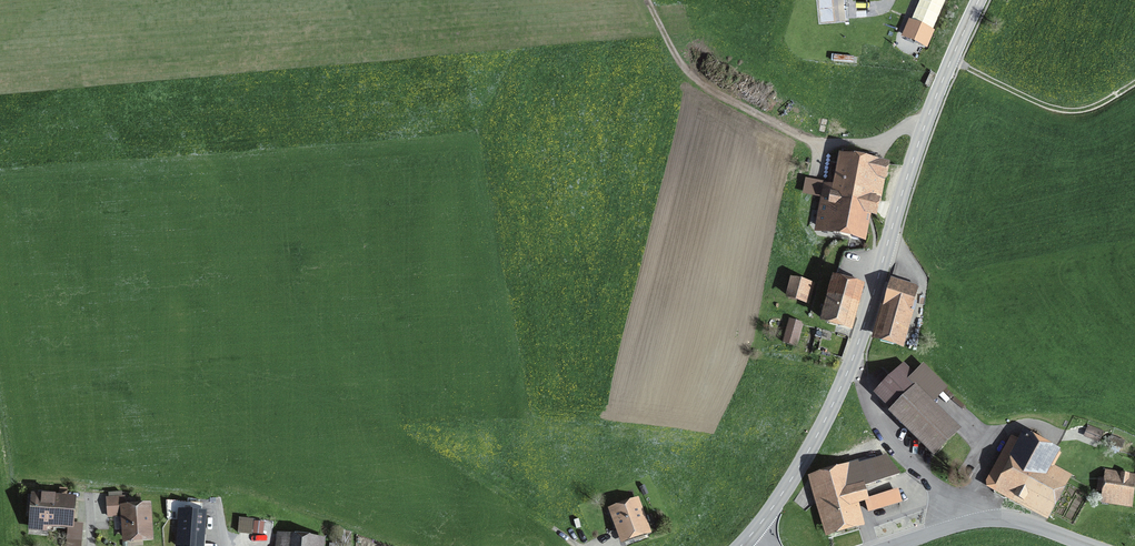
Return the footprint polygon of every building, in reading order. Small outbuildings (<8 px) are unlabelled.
[(909,22),(902,39),(927,50),(935,31),(933,30),(945,0),(921,0),(912,23),(909,22)] [(827,185),(819,227),(859,235),(864,210),(875,212),(877,201),(880,201),(887,165),(840,155),(834,186),(827,185)] [(821,318),(848,326),(859,284),(835,277),(829,296),(828,295),(821,318)] [(792,280),(788,296),(809,301),(813,286),(792,280)] [(893,283),(878,337),(900,343),(915,289),(893,283)] [(789,321),(783,342),(795,346),(801,324),(789,321)] [(878,392),(896,410),(914,392),(922,383),(904,366),(878,392)] [(953,431),(914,392),(896,410),(894,412),(934,451),(953,431)] [(1089,427),(1086,435),(1098,440),(1102,432),(1089,427)] [(1005,449),(988,479),(1045,510),(1063,479),(1050,471),(1060,452),(1025,434),(1021,443),(1008,437),(1002,447),(1005,449)] [(1112,437),(1109,443),(1121,448),(1123,441),(1112,437)] [(869,464),(858,468),(863,485),(899,474),(886,455),(868,459),(869,464)] [(868,499),(863,485),(858,468),(852,470),(850,464),(809,476),(815,495),(821,494),(831,530),(857,522),(851,502),(865,498),(865,500),(868,499)] [(1102,501),(1131,506),(1134,481),(1134,475),(1106,471),(1102,501)] [(896,491),(868,499),(865,500),(869,511),(899,502),(896,491)] [(35,498),(33,529),(53,531),(53,524),(69,525),(71,501),(55,500),(55,496),(47,495),(47,499),(35,498)] [(126,529),(126,538),(149,536),(147,507),(125,509),(124,497),(107,498),(108,516),(115,516),(116,530),(126,529)] [(166,501),(167,518),(179,520),(177,545),(178,545),(199,545),(200,536),(203,536),(205,512),(198,512),(198,503),(166,501)] [(613,510),(623,539),(646,530),(636,502),(613,510)] [(240,518),(238,532),(251,534),(252,520),(240,518)] [(784,536),(790,541),(800,530),(793,525),(784,536)] [(323,542),(277,536),(276,545),(323,545),(323,542)]
